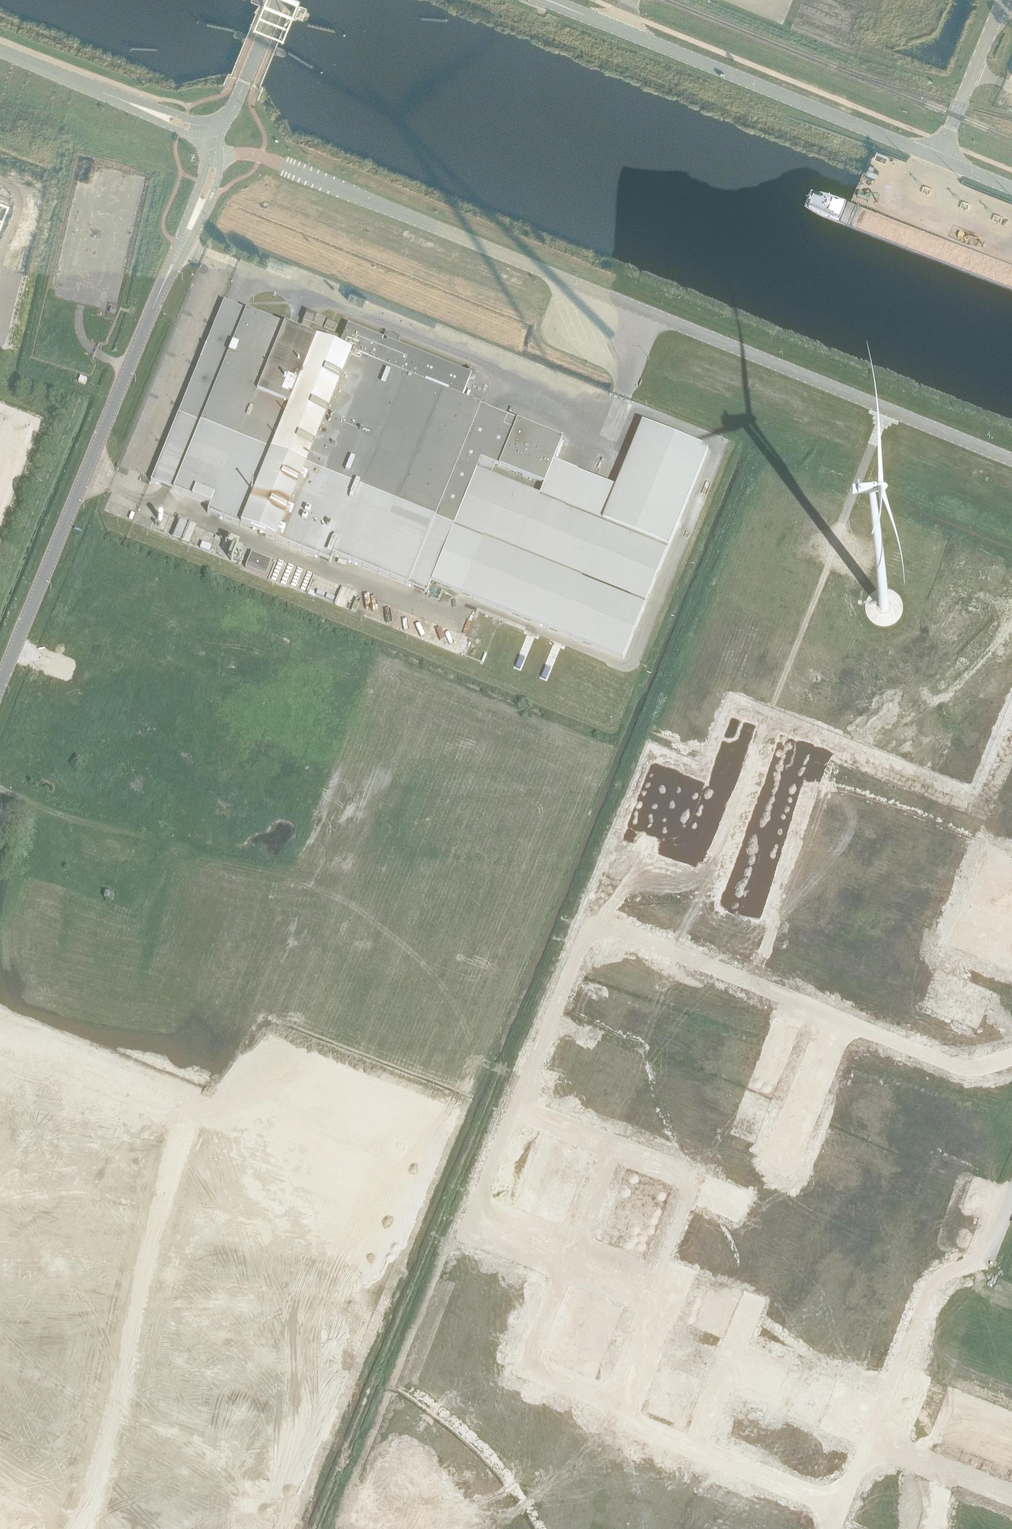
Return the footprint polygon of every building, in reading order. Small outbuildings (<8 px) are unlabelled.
[(251,1),(301,21),(307,21),(309,15),(308,11),(281,0),(250,0),(251,1)] [(365,298),(350,292),(347,299),(362,305),(365,298)] [(299,332),(223,302),(178,414),(453,526),(483,538),(460,593),(623,660),(708,450),(643,424),(604,522),(490,476),(495,465),(543,485),(562,439),(462,399),(469,381),(476,378),(472,371),(466,374),(396,345),(399,337),(385,332),(382,340),(347,325),(342,338),(321,329),(325,319),(307,312),(299,332)] [(324,328),(334,332),(337,325),(327,320),(324,328)] [(78,382),(85,385),(87,379),(80,377),(78,382)] [(453,526),(178,414),(151,481),(210,505),(207,513),(330,562),(333,555),(426,592),(430,582),(453,526)] [(177,537),(187,540),(194,522),(184,518),(177,537)] [(231,548),(228,558),(237,561),(240,551),(231,548)] [(271,561),(251,553),(245,568),(265,576),(271,561)] [(879,606),(879,608),(879,610),(880,611),(882,613),(884,613),(886,612),(888,611),(889,610),(889,608),(889,606),(887,604),(886,603),(884,603),(882,603),(880,604),(879,606)] [(104,898),(111,899),(113,893),(105,891),(104,898)] [(992,992),(935,969),(920,1006),(977,1029),(992,992)] [(875,1136),(873,1142),(884,1146),(886,1141),(886,1140),(905,1091),(893,1087),(874,1136),(875,1136)] [(923,1110),(906,1104),(902,1115),(919,1121),(923,1110)] [(913,1163),(894,1157),(890,1167),(909,1174),(913,1163)]
